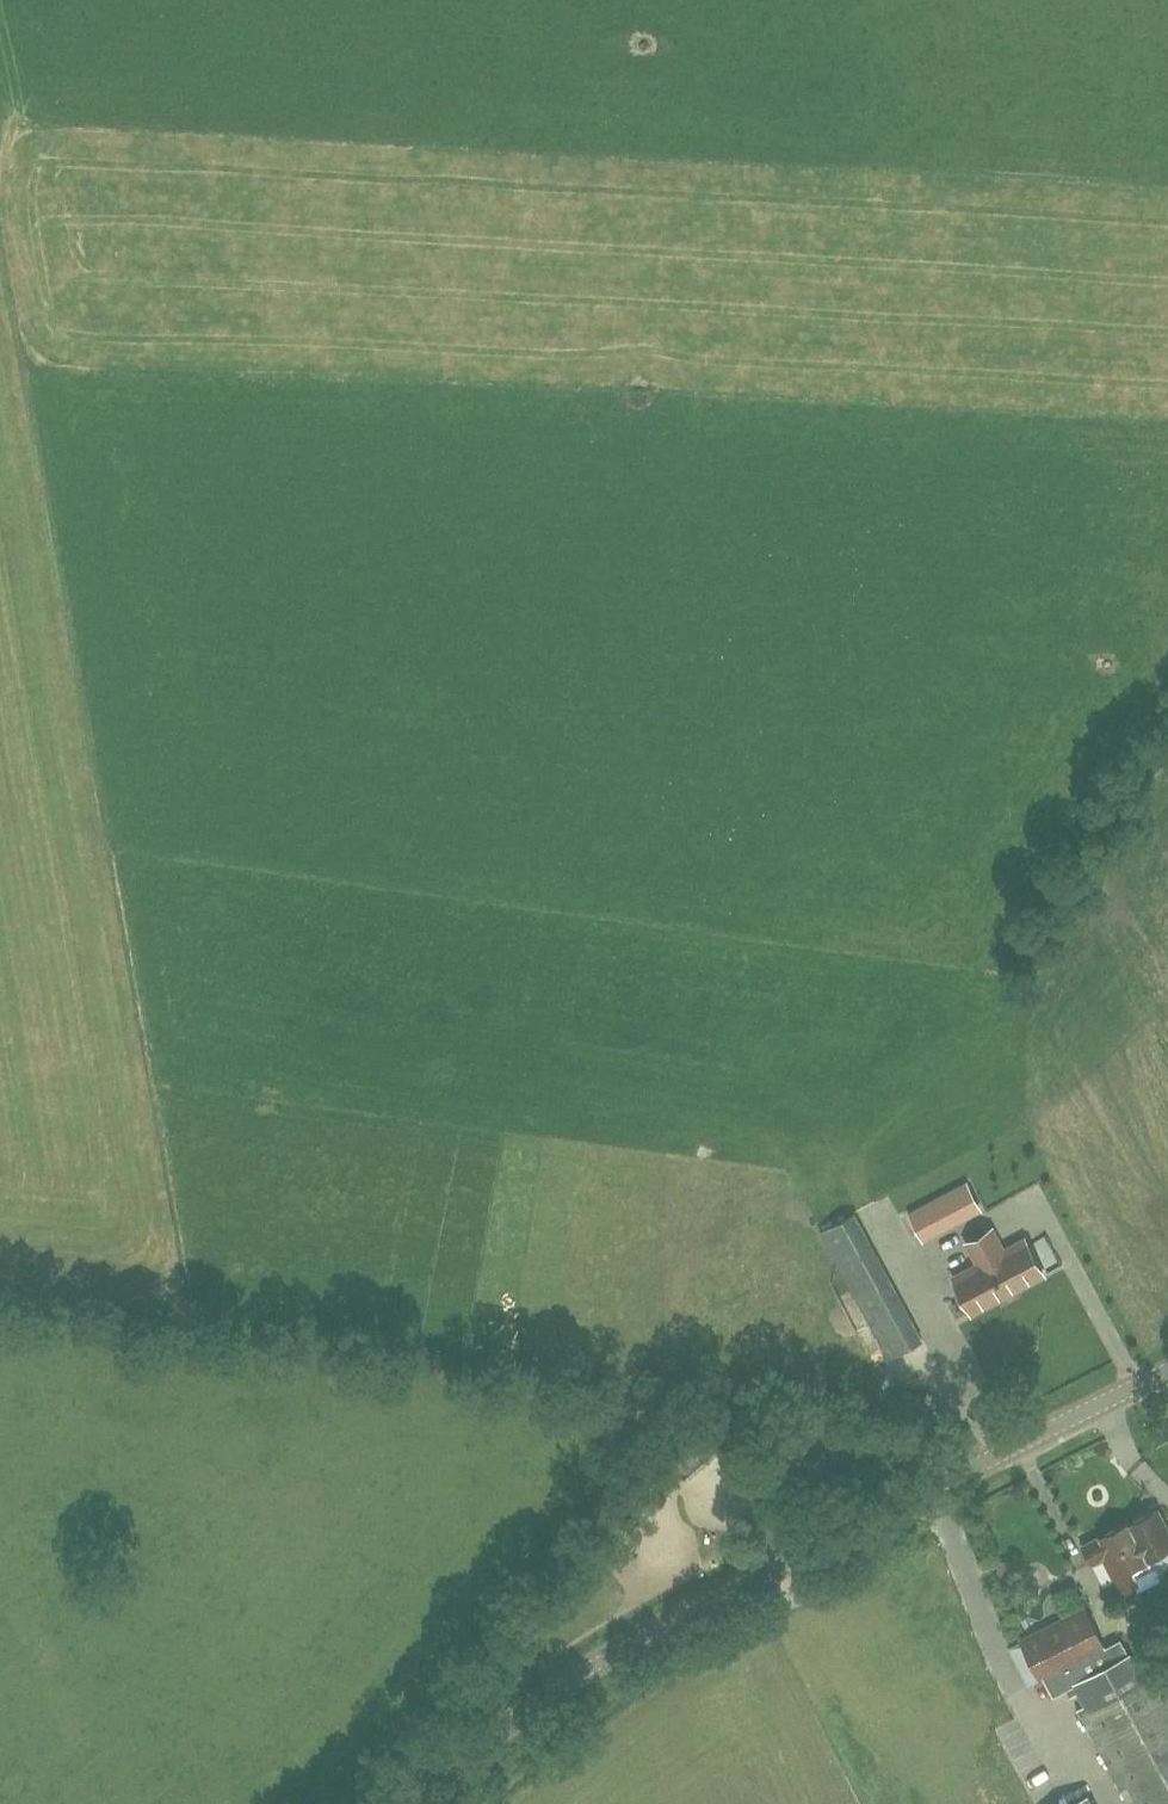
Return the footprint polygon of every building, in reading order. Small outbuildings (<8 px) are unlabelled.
[(979,1204),(968,1183),(943,1197),(954,1218),(979,1204)] [(833,1254),(866,1236),(855,1214),(821,1232),(833,1254)] [(980,1264),(955,1277),(974,1313),(1045,1275),(1026,1240),(1006,1250),(994,1229),(969,1243),(980,1264)] [(855,1295),(856,1297),(883,1347),(888,1358),(922,1340),(888,1277),(855,1295)] [(686,1470),(700,1455),(687,1443),(673,1458),(686,1470)] [(1137,1584),(1140,1590),(1162,1579),(1160,1574),(1167,1570),(1167,1529),(1158,1510),(1131,1524),(1141,1544),(1128,1550),(1135,1564),(1132,1565),(1135,1571),(1131,1573),(1137,1584)] [(1141,1544),(1131,1524),(1130,1522),(1101,1537),(1102,1537),(1083,1547),(1092,1563),(1104,1557),(1122,1592),(1137,1584),(1131,1573),(1135,1571),(1132,1565),(1135,1564),(1128,1550),(1141,1544)] [(1146,1681),(1131,1652),(1111,1663),(1085,1608),(1018,1641),(1037,1681),(1043,1677),(1053,1697),(1066,1690),(1070,1697),(1077,1693),(1083,1706),(1079,1708),(1131,1803),(1167,1803),(1167,1669),(1146,1681)] [(1088,1792),(1066,1803),(1095,1803),(1088,1792)]
